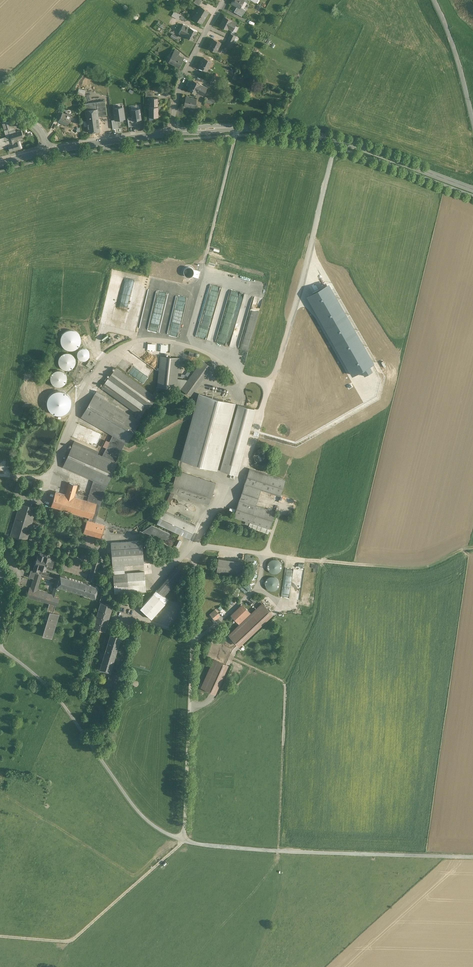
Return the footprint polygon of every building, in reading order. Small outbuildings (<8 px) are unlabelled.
[(209,12),(200,6),(193,17),(202,23),(209,12)] [(237,23),(224,16),(219,26),(227,30),(228,28),(233,30),(235,26),(237,23)] [(190,28),(183,24),(179,33),(185,36),(190,28)] [(197,31),(190,27),(190,28),(185,36),(193,40),(197,31)] [(221,42),(213,38),(209,48),(213,50),(213,49),(217,50),(221,42)] [(178,54),(173,52),(168,61),(179,66),(184,57),(178,54)] [(211,61),(203,57),(198,67),(206,71),(211,61)] [(200,84),(193,80),(188,89),(192,91),(193,90),(196,92),(200,84)] [(197,98),(185,96),(184,105),(191,107),(191,105),(195,106),(197,98)] [(158,98),(150,98),(150,104),(149,104),(149,106),(149,117),(154,117),(156,117),(158,117),(159,116),(159,115),(158,114),(158,106),(158,98)] [(105,101),(96,102),(97,109),(98,115),(98,116),(107,115),(105,101)] [(96,102),(84,103),(85,110),(97,109),(96,102)] [(119,120),(127,119),(125,106),(114,108),(115,119),(112,120),(113,129),(120,127),(119,120)] [(139,108),(132,109),(133,117),(129,117),(130,126),(136,125),(136,120),(141,120),(139,108)] [(72,114),(67,112),(66,114),(62,112),(61,116),(59,119),(65,122),(64,123),(67,125),(68,124),(71,116),(72,114)] [(98,115),(86,117),(88,132),(100,131),(98,116),(98,115)] [(6,122),(9,131),(15,129),(13,123),(9,121),(6,122)] [(16,132),(10,134),(12,141),(15,150),(19,148),(16,139),(23,137),(21,130),(16,132)] [(15,150),(12,141),(10,135),(6,136),(0,138),(0,148),(8,146),(10,151),(15,150)] [(194,284),(178,280),(177,285),(192,289),(194,284)] [(377,362),(331,282),(308,295),(354,375),(377,362)] [(208,284),(202,299),(207,301),(213,287),(208,284)] [(77,348),(79,346),(81,343),(81,340),(80,336),(79,333),(76,331),(72,330),(69,330),(66,331),(63,334),(61,337),(61,340),(61,343),(63,346),(65,348),(68,350),(71,350),(74,350),(77,348)] [(88,358),(89,356),(90,354),(89,352),(88,350),(87,349),(85,348),(83,348),(81,348),(80,349),(78,351),(77,352),(77,354),(77,356),(79,358),(80,360),(82,360),(84,360),(87,360),(88,358)] [(74,367),(75,364),(76,361),(75,359),(74,356),(72,355),(70,353),(67,353),(64,353),(62,355),(60,357),(59,359),(58,362),(59,365),(61,367),(63,369),(66,370),(69,370),(71,369),(74,367)] [(178,358),(161,356),(158,386),(175,388),(176,379),(178,358)] [(95,362),(90,358),(86,365),(91,368),(95,362)] [(187,381),(181,389),(190,395),(211,367),(202,360),(196,369),(195,370),(187,381)] [(156,397),(116,368),(108,379),(102,387),(139,414),(144,406),(147,408),(148,409),(156,397)] [(65,384),(67,381),(67,378),(67,375),(65,373),(64,371),(61,370),(58,370),(56,370),(53,371),(51,373),(50,376),(50,378),(50,381),(52,384),(54,386),(57,387),(60,387),(63,386),(65,384)] [(186,380),(176,379),(175,388),(181,389),(187,381),(186,380)] [(105,396),(96,391),(94,394),(103,399),(105,396)] [(103,399),(94,394),(81,417),(113,435),(125,443),(127,444),(140,421),(139,420),(136,419),(103,399)] [(234,403),(201,394),(183,460),(216,469),(234,403)] [(254,409),(240,405),(228,447),(243,451),(254,409)] [(139,414),(136,419),(139,420),(147,408),(144,406),(139,414)] [(77,424),(72,437),(83,440),(83,441),(97,446),(102,433),(77,424)] [(99,451),(74,440),(63,467),(93,480),(87,500),(74,496),(77,485),(69,482),(66,494),(65,493),(60,508),(88,516),(83,532),(102,537),(105,525),(95,522),(106,485),(107,486),(117,462),(116,461),(125,443),(113,435),(102,455),(98,453),(99,451)] [(243,451),(228,447),(222,470),(236,474),(243,451)] [(286,481),(250,469),(234,517),(250,522),(270,529),(276,512),(256,506),(261,490),(281,496),(286,481)] [(216,483),(177,470),(171,491),(171,492),(163,510),(162,509),(157,521),(190,536),(195,524),(166,511),(174,493),(209,504),(216,483)] [(65,493),(56,491),(52,506),(60,508),(65,493)] [(36,508),(20,503),(11,535),(26,540),(36,508)] [(270,529),(250,522),(249,527),(269,533),(270,529)] [(170,533),(151,525),(144,529),(146,532),(158,537),(168,538),(170,533)] [(142,541),(111,543),(111,549),(112,566),(123,565),(143,563),(143,564),(144,564),(142,541)] [(38,554),(37,558),(36,558),(35,561),(36,562),(33,569),(33,571),(32,571),(32,573),(31,576),(31,577),(34,577),(31,587),(29,587),(27,595),(50,601),(44,618),(47,619),(42,635),(51,638),(59,614),(53,612),(56,604),(57,604),(59,598),(54,597),(55,594),(38,589),(42,575),(38,574),(40,566),(46,568),(47,566),(51,567),(54,558),(50,557),(51,555),(50,554),(48,553),(47,554),(40,552),(39,554),(38,554)] [(95,558),(89,579),(95,581),(100,560),(95,558)] [(243,562),(218,558),(216,570),(241,574),(243,562)] [(278,575),(283,563),(273,558),(268,570),(278,575)] [(123,565),(112,566),(113,574),(124,573),(123,565)] [(171,573),(157,590),(164,596),(185,572),(178,566),(171,573)] [(124,573),(113,574),(114,586),(145,584),(144,571),(124,573)] [(99,587),(61,575),(57,586),(96,597),(99,587)] [(279,578),(267,576),(266,589),(278,591),(279,578)] [(297,580),(292,580),(290,598),(298,599),(300,582),(296,582),(297,580)] [(145,584),(114,586),(115,593),(145,591),(145,584)] [(157,590),(140,608),(151,619),(168,600),(164,596),(157,590)] [(111,597),(102,595),(100,601),(101,601),(93,627),(105,630),(113,604),(109,604),(111,597)] [(240,625),(229,635),(238,644),(271,613),(262,604),(240,625)] [(242,605),(231,615),(238,623),(239,623),(240,625),(251,614),(246,609),(242,605)] [(215,610),(210,614),(214,618),(219,614),(215,610)] [(122,634),(112,631),(109,638),(120,641),(122,634)] [(120,641),(109,638),(107,646),(118,649),(120,641)] [(118,649),(107,646),(105,653),(115,656),(118,649)] [(115,656),(105,653),(103,660),(113,663),(115,656)] [(226,665),(215,659),(202,687),(214,692),(226,665)] [(113,663),(103,660),(100,669),(110,672),(111,671),(113,663)] [(116,672),(111,671),(110,672),(107,683),(113,684),(116,672)]
